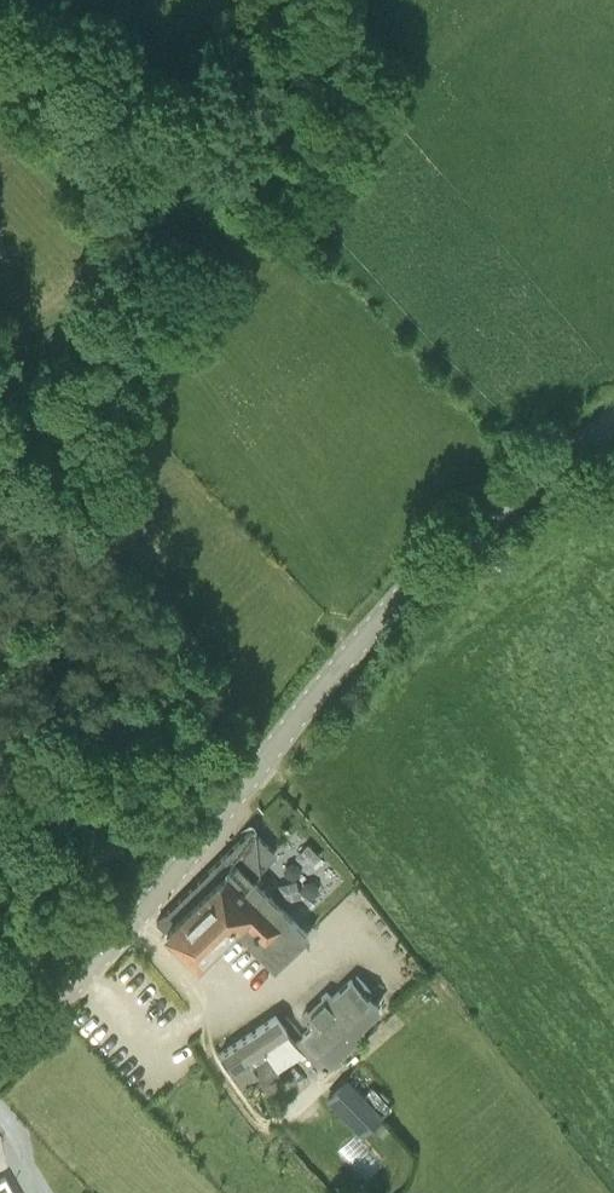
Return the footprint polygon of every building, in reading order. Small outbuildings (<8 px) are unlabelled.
[(275,853),(268,845),(251,827),(157,920),(195,959),(230,924),(273,966),(307,933),(252,877),(275,853)] [(370,997),(374,993),(357,975),(352,980),(351,978),(332,997),(327,991),(302,1015),(312,1026),(302,1034),(326,1059),(330,1063),(363,1030),(360,1026),(380,1006),(370,997)] [(262,1046),(276,1037),(286,1030),(276,1014),(219,1053),(241,1086),(258,1074),(264,1083),(280,1073),(266,1053),(262,1046)] [(295,1042),(304,1052),(318,1067),(326,1059),(302,1034),(295,1042)] [(328,1096),(362,1131),(379,1114),(345,1079),(328,1096)] [(390,1129),(381,1119),(373,1126),(382,1136),(390,1129)] [(5,1176),(0,1178),(0,1192),(15,1192),(5,1176)]
